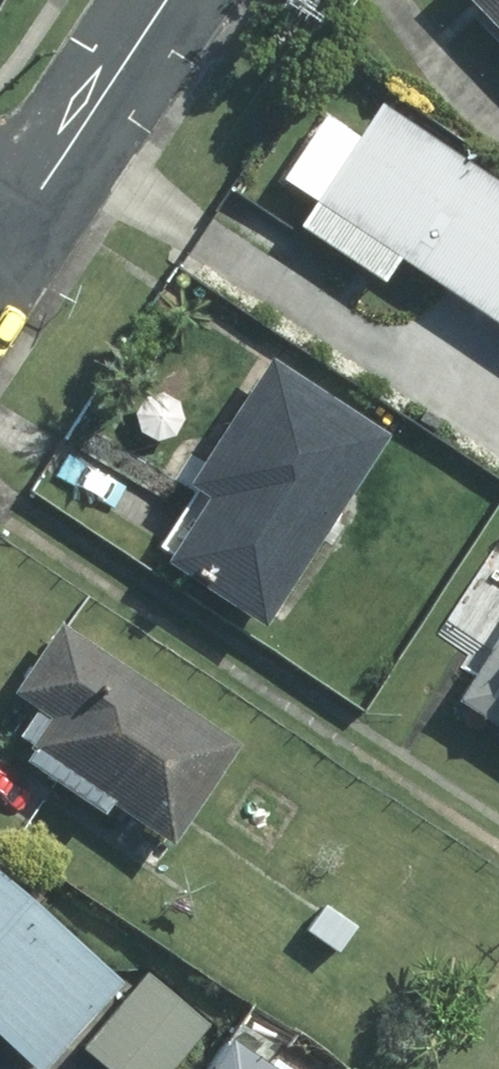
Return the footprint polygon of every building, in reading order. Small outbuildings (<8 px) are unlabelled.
[(498,47),(498,0),(454,0),(498,47)] [(472,286),(498,245),(498,165),(382,88),(318,185),(472,286)] [(472,286),(498,304),(498,245),(472,286)] [(185,493),(142,558),(238,620),(295,534),(308,542),(321,522),(313,517),(367,435),(252,359),(170,483),(185,493)] [(442,700),(498,738),(498,615),(442,700)] [(43,627),(0,691),(0,697),(29,717),(8,747),(154,844),(220,746),(43,627)] [(0,897),(0,1061),(9,1068),(11,1068),(92,981),(0,897)] [(348,927),(314,903),(296,929),(329,952),(348,927)] [(200,1024),(140,971),(74,1045),(101,1068),(159,1068),(200,1024)] [(171,1068),(247,1068),(194,1035),(171,1068)]
